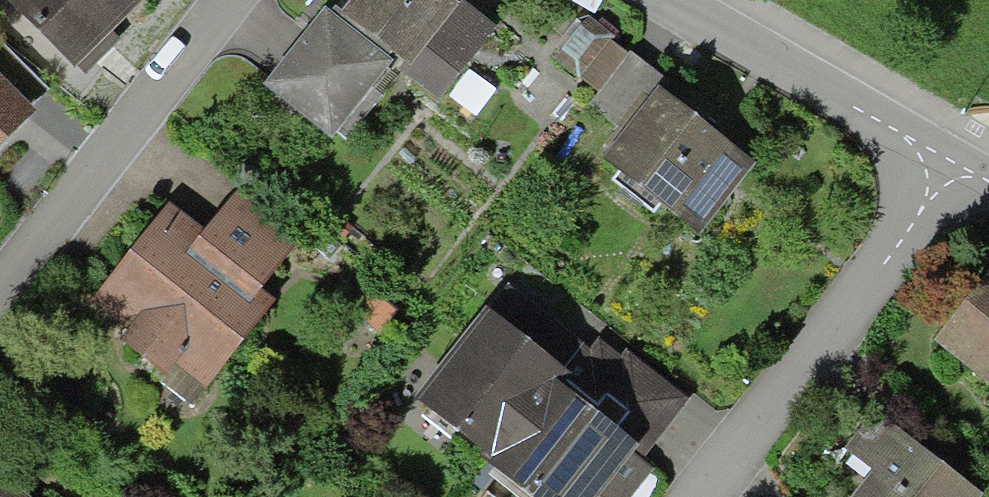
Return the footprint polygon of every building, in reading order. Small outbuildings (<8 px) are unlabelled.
[(77,69),(148,0),(8,0),(77,69)] [(478,33),(436,0),(325,0),(256,87),(320,138),(379,63),(425,100),(478,33)] [(704,218),(754,149),(662,83),(672,70),(633,42),(596,93),(623,113),(601,143),(704,218)] [(0,82),(0,152),(35,115),(0,82)] [(251,283),(287,240),(226,190),(192,231),(159,205),(82,300),(190,388),(266,295),(251,283)] [(937,328),(988,367),(988,258),(937,328)] [(693,394),(599,323),(570,361),(484,296),(416,385),(494,443),(486,453),(543,496),(590,496),(638,435),(653,446),(693,394)] [(982,482),(887,411),(861,446),(875,456),(846,495),(849,496),(971,496),(982,482)]
